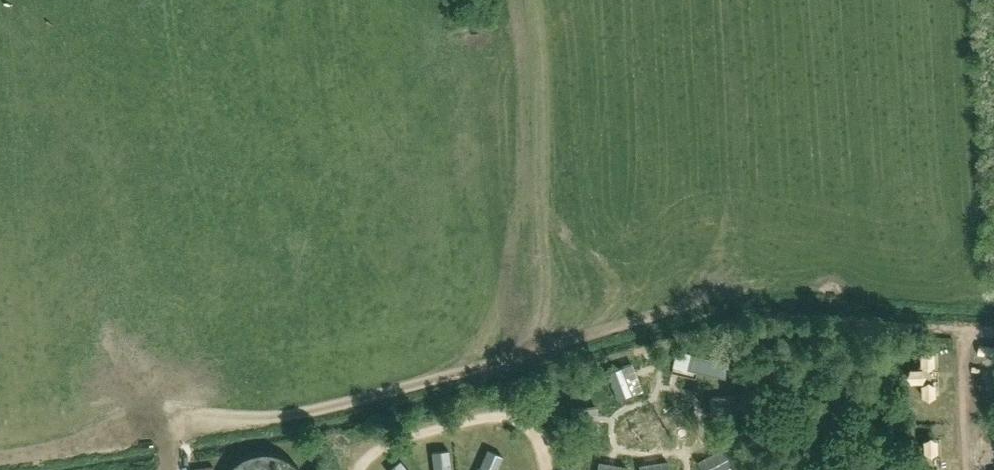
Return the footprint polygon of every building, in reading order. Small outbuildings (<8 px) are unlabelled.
[(713,383),(713,367),(668,367),(668,383),(713,383)] [(940,437),(914,437),(914,453),(901,453),(901,467),(915,467),(915,469),(940,469),(940,437)] [(291,462),(278,455),(264,453),(249,455),(237,461),(228,469),(299,469),(291,462)] [(382,465),(385,469),(405,469),(398,457),(382,465)]
